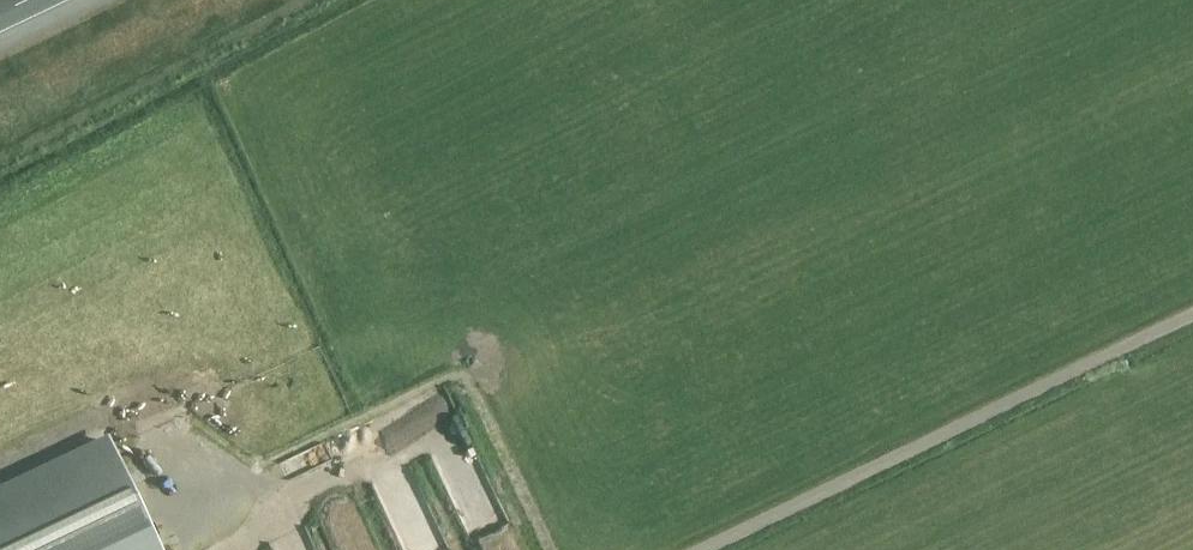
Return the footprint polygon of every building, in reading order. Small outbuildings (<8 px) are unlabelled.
[(106,434),(0,485),(0,549),(162,549),(106,434)] [(463,499),(491,487),(472,444),(444,457),(463,499)]
